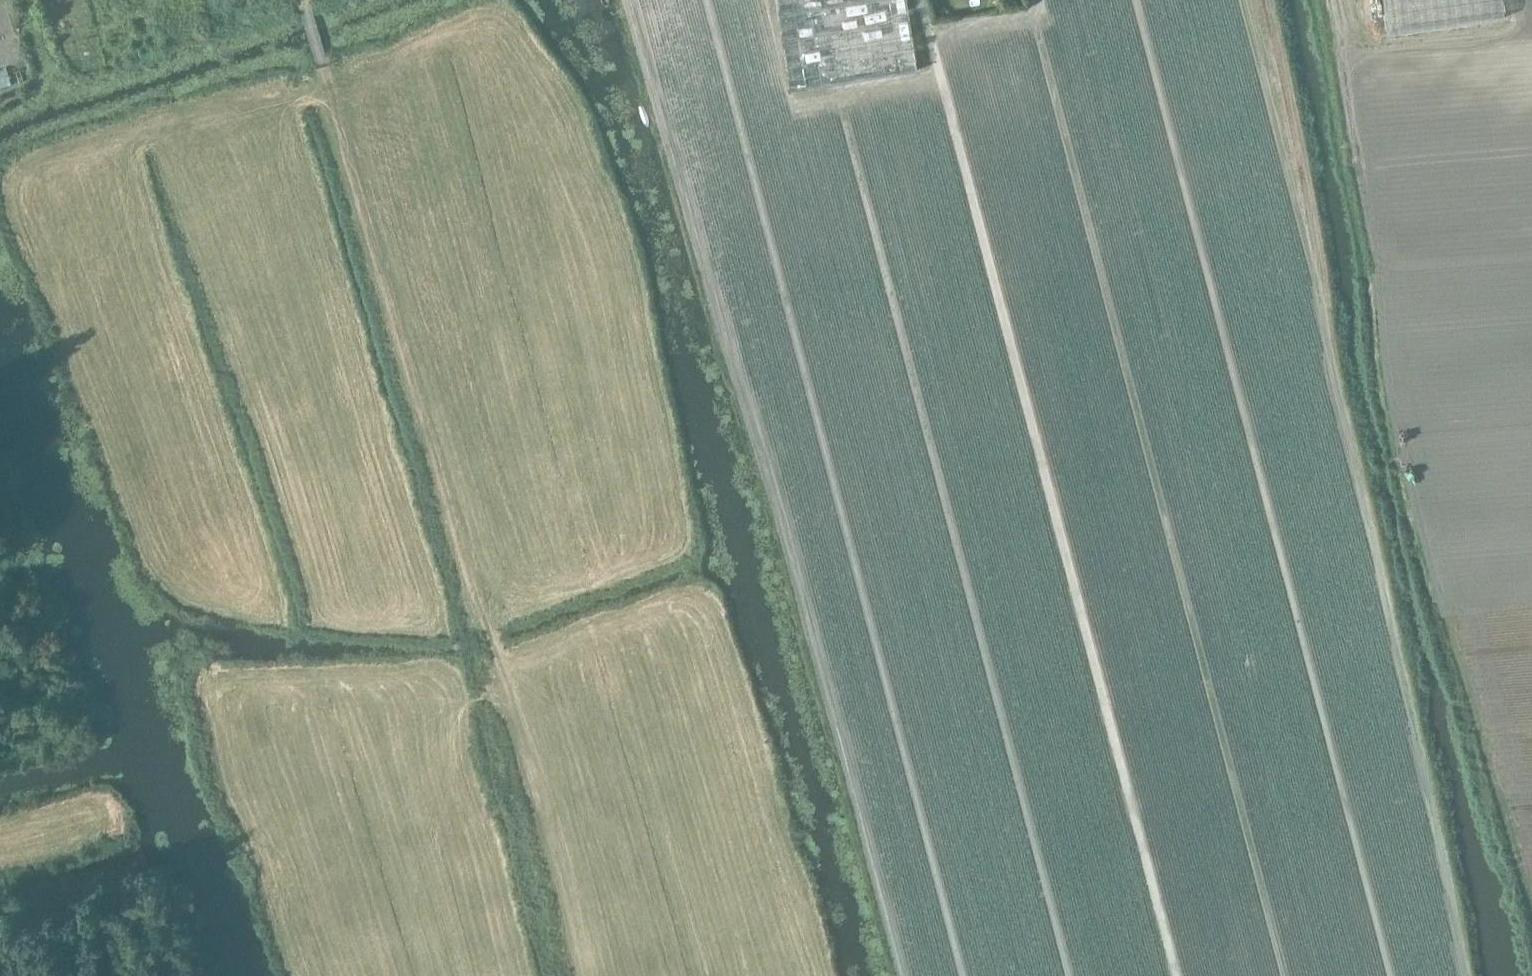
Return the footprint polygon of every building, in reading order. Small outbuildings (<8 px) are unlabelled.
[(789,90),(917,72),(906,0),(776,0),(789,90)] [(1387,34),(1505,18),(1503,0),(1382,0),(1387,34)]
